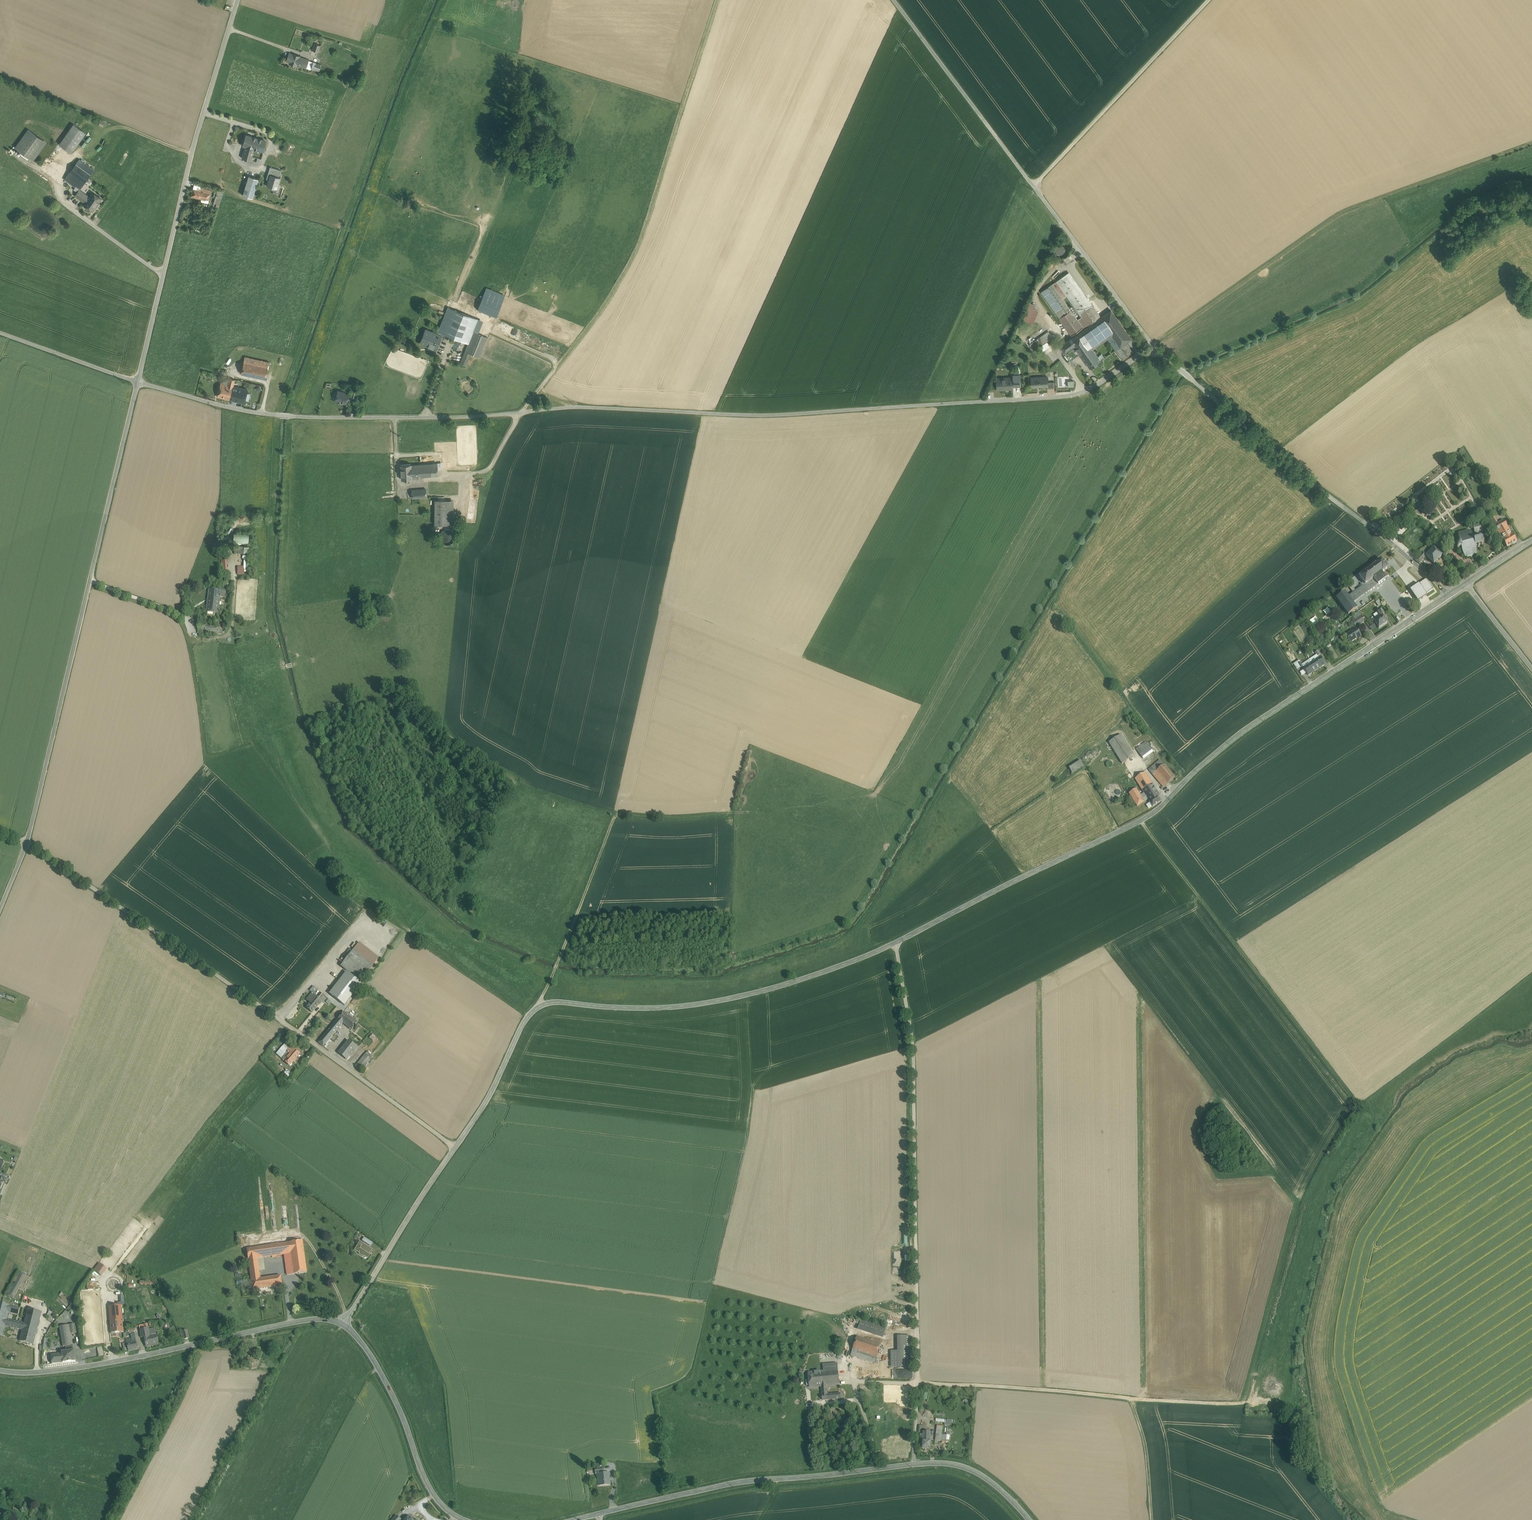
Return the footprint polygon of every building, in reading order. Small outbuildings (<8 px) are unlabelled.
[(300,56),(293,54),(292,54),(289,53),(286,61),(287,61),(287,60),(292,62),(291,64),(296,66),(297,65),(298,65),(301,57),(300,57),(300,56)] [(309,60),(301,57),(298,65),(306,68),(309,60)] [(321,64),(313,62),(311,68),(319,71),(321,64)] [(74,123),(59,143),(71,152),(86,132),(74,123)] [(28,129),(16,146),(33,159),(46,142),(28,129)] [(256,138),(246,135),(243,145),(245,146),(245,145),(253,148),(256,138)] [(266,141),(256,138),(253,148),(254,148),(263,151),(266,141)] [(253,148),(245,145),(245,146),(243,153),(252,156),(254,148),(253,148)] [(94,169),(79,158),(70,171),(85,182),(94,169)] [(266,178),(268,179),(270,174),(279,176),(281,170),(270,166),(266,178)] [(70,171),(65,178),(76,186),(74,189),(78,192),(79,189),(85,182),(70,171)] [(268,179),(266,185),(277,188),(281,177),(279,176),(270,174),(268,179)] [(258,178),(249,175),(243,195),(252,197),(258,178)] [(206,189),(199,187),(199,190),(193,188),(191,196),(197,198),(197,197),(209,199),(211,193),(206,191),(206,189)] [(101,198),(92,192),(89,196),(79,189),(78,192),(75,195),(85,202),(84,203),(92,210),(101,198)] [(224,191),(218,189),(213,203),(216,204),(219,205),(224,191)] [(1068,253),(1069,250),(1068,247),(1067,245),(1064,243),(1061,243),(1058,243),(1056,245),(1054,247),(1054,250),(1055,253),(1056,255),(1059,257),(1062,258),(1064,257),(1067,255),(1068,253)] [(1090,306),(1067,273),(1057,281),(1059,283),(1067,295),(1080,313),(1081,312),(1090,306)] [(1041,291),(1060,318),(1059,318),(1072,337),(1088,326),(1082,316),(1078,319),(1071,310),(1063,298),(1055,286),(1052,283),(1041,291)] [(1067,295),(1059,283),(1055,286),(1063,298),(1067,295)] [(505,296),(486,288),(478,309),(497,317),(505,296)] [(1034,323),(1038,309),(1034,308),(1036,303),(1030,301),(1024,319),(1034,323)] [(1099,318),(1090,306),(1081,312),(1080,313),(1082,316),(1088,326),(1099,318)] [(478,319),(448,307),(438,331),(442,333),(468,343),(469,343),(473,332),(478,319)] [(1131,338),(1111,310),(1100,317),(1112,335),(1120,346),(1126,342),(1131,338)] [(1072,337),(1070,339),(1076,349),(1080,354),(1082,356),(1093,348),(1108,338),(1112,335),(1100,317),(1099,318),(1088,326),(1072,337)] [(437,334),(425,329),(420,343),(436,349),(441,335),(442,333),(438,331),(437,334)] [(1048,331),(1030,344),(1033,348),(1051,335),(1048,331)] [(488,338),(473,332),(469,343),(468,343),(465,351),(471,353),(481,357),(488,338)] [(1120,346),(1112,335),(1108,338),(1116,349),(1120,346)] [(1076,349),(1070,339),(1060,346),(1067,356),(1076,349)] [(1120,346),(1116,349),(1122,359),(1133,351),(1126,342),(1120,346)] [(1093,348),(1082,356),(1090,368),(1101,360),(1093,348)] [(1076,349),(1067,356),(1070,360),(1080,354),(1076,349)] [(471,353),(465,351),(461,362),(466,364),(471,353)] [(269,361),(253,358),(252,363),(268,367),(269,361)] [(252,363),(244,361),(241,373),(265,379),(268,367),(252,363)] [(1047,376),(1032,378),(1032,387),(1048,386),(1048,382),(1047,376)] [(1011,378),(997,378),(998,389),(1013,388),(1012,385),(1017,384),(1017,381),(1014,381),(1014,380),(1011,380),(1011,378)] [(227,384),(221,383),(217,396),(230,399),(233,386),(227,384)] [(233,386),(230,399),(244,402),(247,389),(233,386)] [(358,389),(352,387),(350,396),(356,397),(358,389)] [(349,393),(338,390),(335,400),(337,400),(337,402),(341,403),(342,402),(346,403),(349,393)] [(1460,456),(1459,455),(1455,460),(1462,467),(1463,465),(1461,463),(1465,459),(1462,456),(1461,457),(1460,456)] [(437,463),(411,465),(412,478),(420,478),(420,477),(438,475),(437,463)] [(411,464),(400,464),(401,479),(412,478),(411,465),(411,464)] [(426,489),(417,489),(417,497),(426,497),(426,489)] [(454,500),(435,500),(435,524),(453,524),(454,500)] [(1493,527),(1498,523),(1494,516),(1488,519),(1493,527)] [(1493,527),(1491,528),(1495,534),(1498,533),(1508,527),(1504,520),(1498,523),(1493,527)] [(1472,535),(1469,531),(1458,534),(1458,536),(1456,536),(1456,538),(1458,538),(1458,539),(1460,544),(1456,545),(1457,550),(1461,549),(1462,553),(1465,558),(1476,555),(1476,549),(1476,548),(1475,546),(1478,546),(1478,547),(1479,547),(1479,545),(1481,545),(1482,546),(1482,545),(1481,544),(1483,542),(1484,542),(1484,541),(1483,541),(1482,539),(1483,538),(1483,537),(1482,538),(1479,537),(1480,535),(1479,535),(1478,535),(1477,532),(1483,530),(1482,526),(1482,525),(1481,524),(1473,526),(1475,533),(1476,536),(1475,536),(1476,537),(1473,538),(1473,537),(1472,536),(1472,535)] [(1512,534),(1508,527),(1498,533),(1502,540),(1507,548),(1517,542),(1512,534)] [(454,540),(455,537),(454,534),(452,532),(450,530),(447,529),(444,530),(442,532),(440,534),(440,537),(440,540),(442,542),(444,544),(447,544),(450,544),(453,542),(454,540)] [(249,534),(234,533),(234,541),(248,542),(249,534)] [(1441,556),(1433,549),(1427,556),(1426,557),(1434,564),(1441,556)] [(1423,552),(1415,561),(1419,565),(1426,557),(1427,556),(1423,552)] [(244,567),(238,567),(238,575),(244,575),(244,572),(248,572),(249,560),(247,560),(247,556),(244,556),(243,559),(245,559),(244,567)] [(1365,584),(1370,591),(1386,579),(1382,573),(1388,568),(1382,559),(1375,564),(1376,565),(1359,577),(1365,584)] [(1419,584),(1426,594),(1434,589),(1427,579),(1419,584)] [(1365,584),(1348,597),(1345,593),(1337,599),(1348,615),(1357,609),(1353,603),(1370,591),(1365,584)] [(1419,584),(1410,590),(1418,602),(1427,596),(1426,594),(1419,584)] [(226,592),(209,589),(206,612),(219,614),(219,612),(220,612),(220,611),(219,611),(220,597),(225,598),(226,592)] [(1384,615),(1381,610),(1375,614),(1378,619),(1374,622),(1379,629),(1388,623),(1383,616),(1384,615)] [(1361,616),(1356,620),(1359,625),(1364,621),(1361,616)] [(1356,629),(1345,636),(1348,640),(1348,639),(1351,643),(1357,639),(1357,640),(1361,637),(1356,629)] [(1319,658),(1312,663),(1316,670),(1319,668),(1324,665),(1319,658)] [(1312,663),(1304,669),(1308,675),(1313,672),(1316,670),(1312,663)] [(1121,735),(1109,743),(1122,764),(1134,756),(1121,735)] [(1146,742),(1136,750),(1139,753),(1149,746),(1146,742)] [(1149,746),(1139,753),(1143,759),(1153,751),(1149,746)] [(1160,760),(1148,769),(1163,787),(1175,777),(1160,760)] [(1080,761),(1069,768),(1073,774),(1084,767),(1080,761)] [(1157,792),(1145,773),(1135,778),(1145,793),(1148,798),(1156,793),(1157,792)] [(1141,796),(1136,789),(1129,793),(1137,806),(1144,802),(1141,796)] [(1156,793),(1148,798),(1148,799),(1150,801),(1149,802),(1152,807),(1161,801),(1156,793)] [(372,966),(353,951),(340,966),(360,982),(372,966)] [(346,972),(329,994),(344,1005),(361,984),(346,972)] [(321,1001),(312,993),(306,1000),(310,1003),(306,1008),(312,1013),(321,1001)] [(323,1047),(332,1036),(343,1023),(349,1016),(344,1012),(318,1043),(323,1047)] [(349,1016),(343,1023),(351,1030),(357,1022),(349,1016)] [(357,1048),(348,1041),(339,1053),(345,1058),(348,1055),(351,1057),(357,1048)] [(299,1053),(290,1046),(286,1051),(290,1054),(284,1061),(290,1065),(299,1053)] [(365,1054),(356,1065),(362,1070),(371,1059),(369,1058),(371,1055),(367,1052),(365,1054)] [(364,1237),(362,1241),(371,1245),(373,1242),(364,1237)] [(268,1246),(247,1249),(248,1260),(257,1258),(263,1258),(272,1256),(272,1258),(276,1257),(276,1256),(284,1255),(290,1254),(304,1252),(302,1241),(289,1243),(278,1244),(270,1245),(271,1246),(268,1246)] [(372,1250),(360,1242),(355,1250),(360,1253),(359,1254),(364,1257),(364,1256),(368,1258),(370,1254),(369,1254),(372,1250)] [(304,1252),(290,1254),(292,1266),(293,1274),(307,1272),(304,1252)] [(257,1258),(248,1260),(251,1280),(260,1279),(259,1270),(257,1258)] [(99,1263),(94,1270),(102,1276),(107,1268),(99,1263)] [(18,1271),(5,1294),(8,1296),(11,1291),(16,1294),(26,1275),(18,1271)] [(251,1280),(252,1290),(282,1286),(281,1276),(260,1279),(251,1280)] [(16,1294),(11,1291),(8,1296),(13,1299),(16,1294)] [(0,1303),(0,1311),(8,1313),(18,1315),(20,1308),(0,1303)] [(121,1306),(109,1307),(111,1323),(122,1322),(121,1306)] [(42,1312),(28,1309),(24,1323),(23,1330),(36,1333),(42,1312)] [(0,1311),(0,1336),(2,1337),(5,1326),(6,1319),(8,1313),(0,1311)] [(24,1323),(6,1319),(5,1326),(23,1330),(24,1323)] [(886,1329),(862,1321),(859,1330),(883,1338),(886,1329)] [(122,1322),(111,1323),(111,1333),(123,1332),(122,1322)] [(75,1324),(59,1327),(63,1347),(73,1345),(71,1334),(76,1333),(75,1324)] [(144,1329),(140,1330),(141,1338),(144,1338),(146,1347),(151,1346),(150,1336),(148,1328),(144,1329)] [(36,1333),(23,1330),(20,1341),(33,1345),(36,1333)] [(157,1335),(150,1336),(151,1346),(159,1344),(157,1335)] [(881,1344),(857,1336),(853,1349),(876,1357),(881,1344)] [(910,1367),(910,1336),(900,1336),(900,1351),(898,1351),(891,1351),(891,1352),(892,1352),(892,1356),(891,1356),(892,1357),(892,1361),(892,1367),(910,1367)] [(132,1342),(126,1343),(128,1351),(138,1349),(136,1341),(132,1342)] [(63,1347),(62,1347),(63,1352),(62,1352),(63,1363),(76,1361),(74,1350),(73,1345),(63,1347)] [(876,1357),(853,1349),(851,1356),(874,1363),(876,1357)] [(62,1351),(51,1352),(50,1353),(52,1364),(63,1363),(62,1352),(62,1351)] [(837,1363),(823,1364),(824,1371),(838,1370),(837,1363)] [(824,1371),(821,1372),(822,1386),(826,1386),(839,1385),(838,1370),(824,1371)] [(821,1372),(809,1373),(810,1387),(821,1386),(822,1386),(821,1372)] [(840,1394),(827,1395),(826,1386),(822,1386),(821,1386),(823,1400),(841,1399),(840,1394)] [(930,1432),(923,1432),(923,1440),(922,1440),(922,1448),(930,1448),(931,1440),(930,1440),(930,1432)] [(604,1473),(597,1474),(597,1477),(599,1477),(599,1482),(598,1482),(599,1485),(609,1485),(608,1473),(604,1473)]
